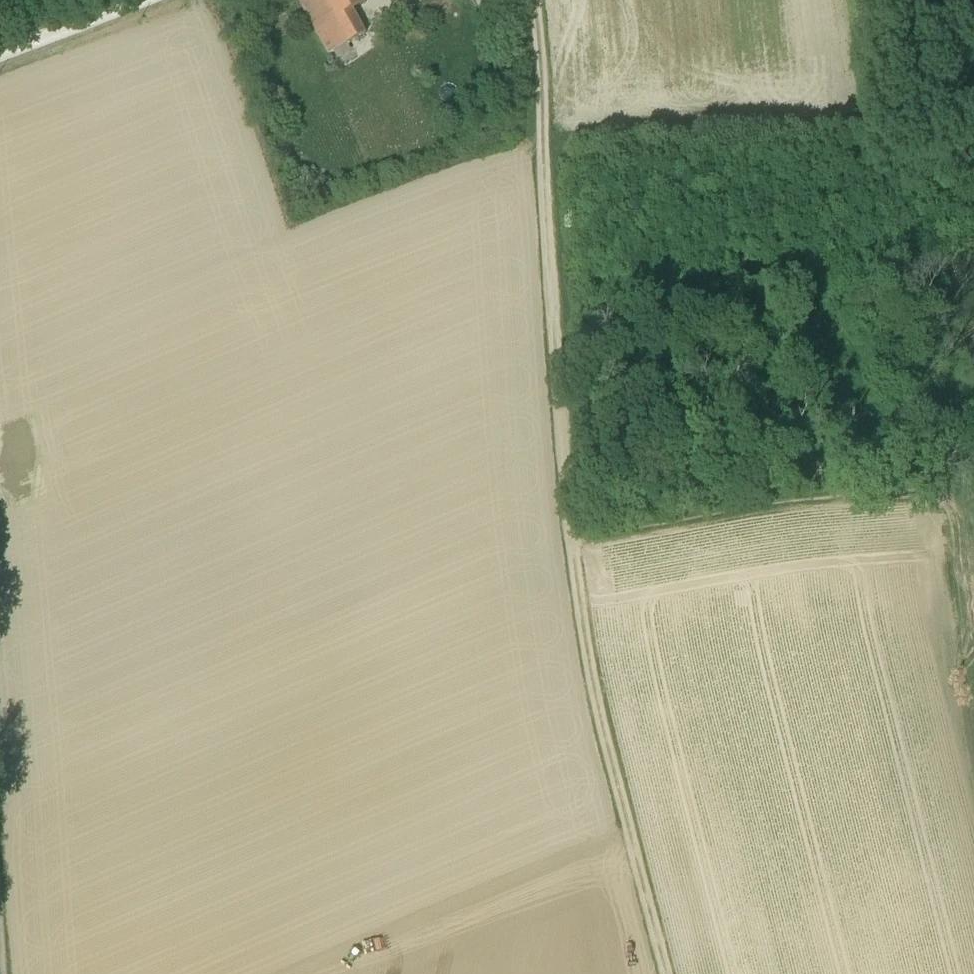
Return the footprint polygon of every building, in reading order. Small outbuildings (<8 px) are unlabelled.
[(336,56),(370,34),(357,12),(370,3),(369,0),(300,0),(336,56)]
